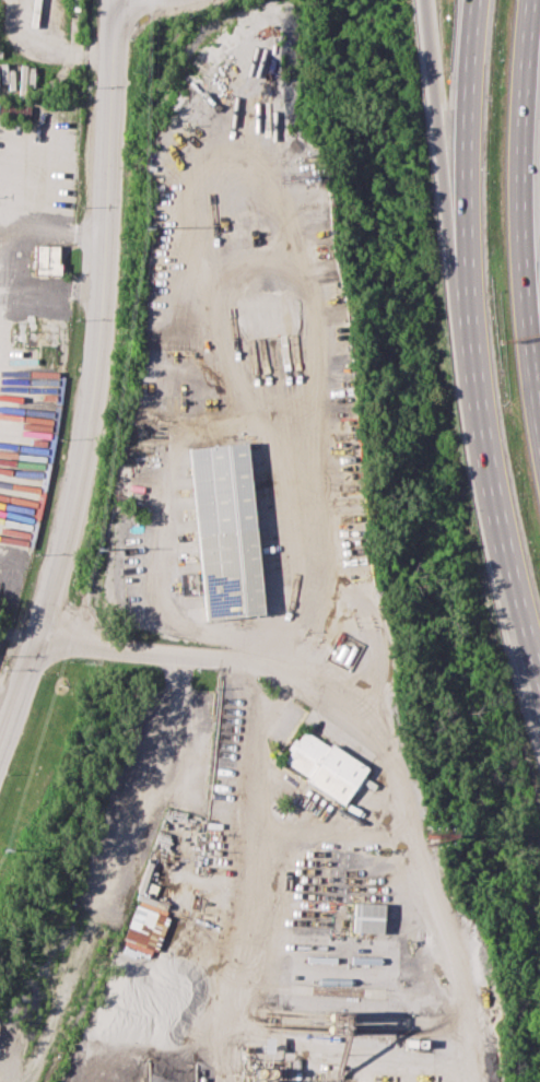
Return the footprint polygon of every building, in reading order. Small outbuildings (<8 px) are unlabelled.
[(33,244),(60,245),(58,272),(31,271),(33,244)] [(187,444),(244,437),(262,610),(206,616),(187,444)] [(282,761),(289,750),(286,749),(293,738),(296,740),(303,730),(328,746),(330,743),(366,767),(341,804),(305,779),(306,777),(282,761)] [(168,910),(136,900),(121,944),(152,955),(168,910)] [(353,931),(382,933),(383,903),(354,902),(353,931)]
